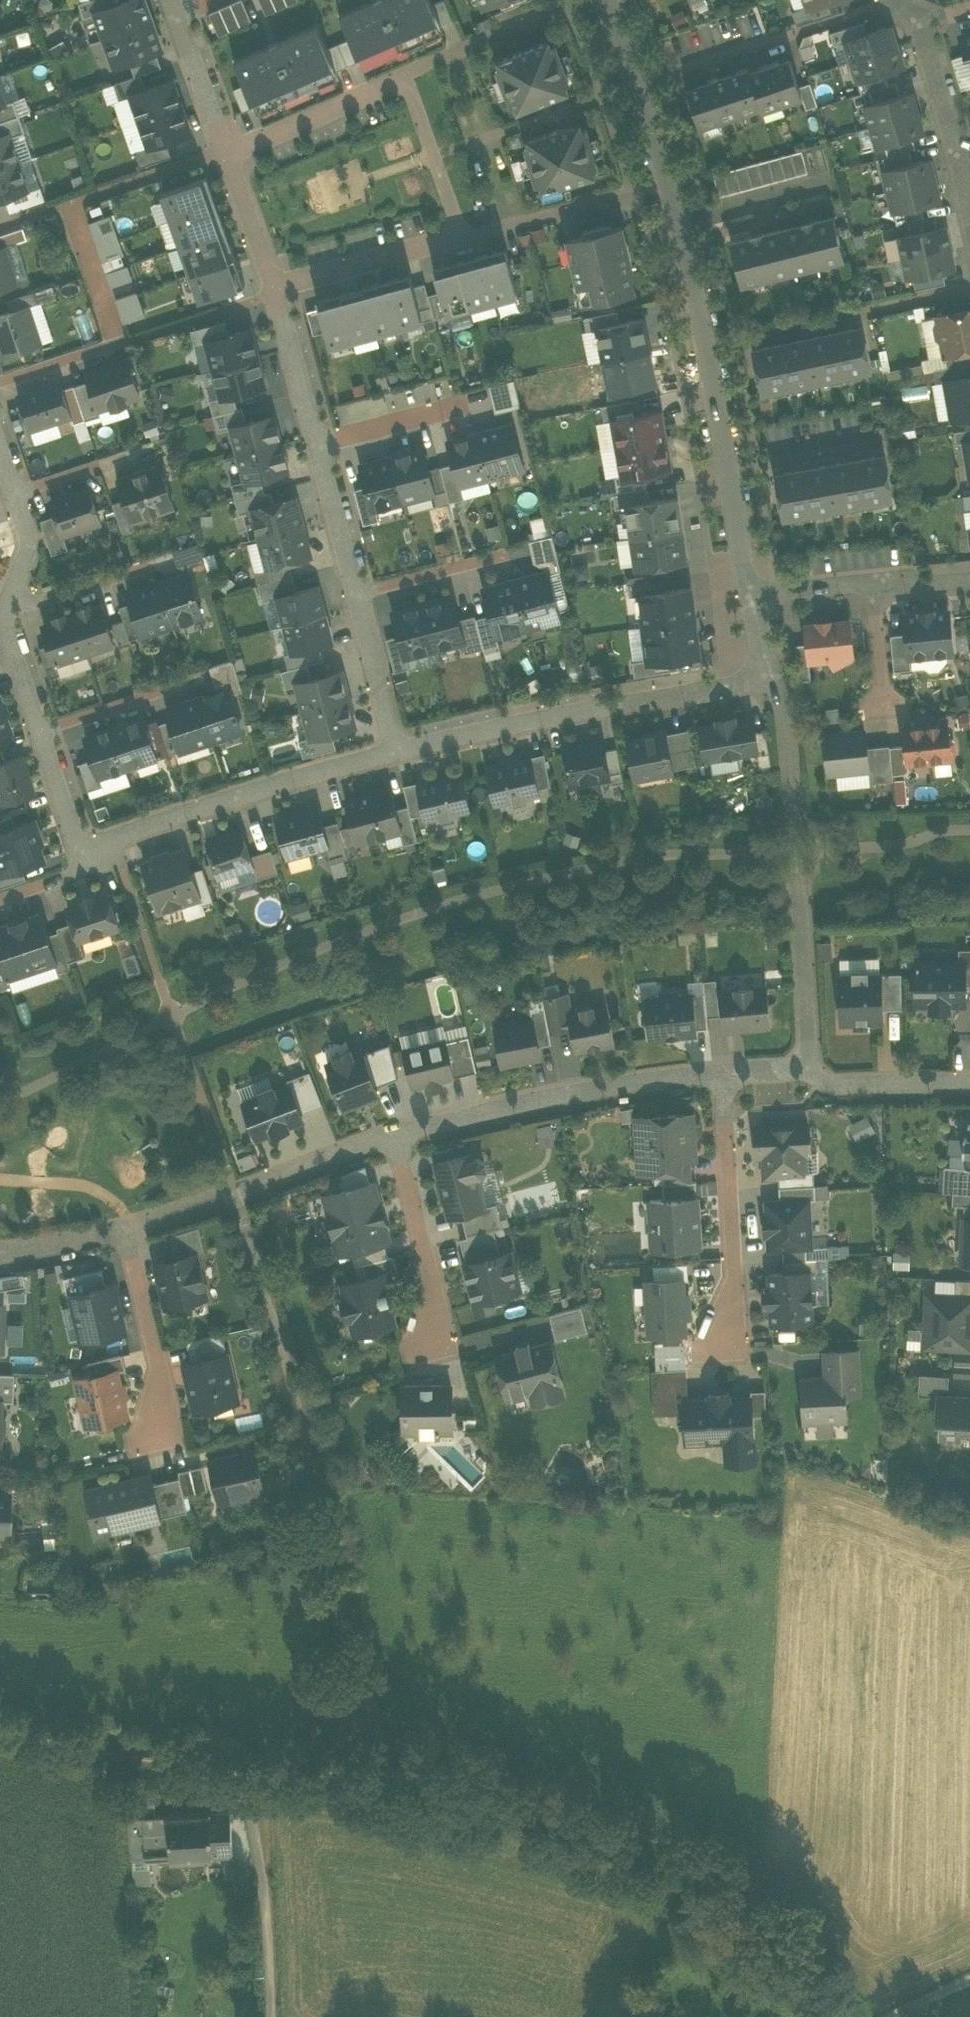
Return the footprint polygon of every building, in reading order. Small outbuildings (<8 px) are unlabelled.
[(117,0),(89,0),(80,3),(85,17),(96,13),(95,12),(118,4),(117,0)] [(105,38),(152,22),(144,0),(129,0),(118,4),(95,12),(96,13),(105,38)] [(209,13),(219,35),(251,20),(242,0),(239,0),(209,13)] [(266,14),(297,0),(260,0),(266,14)] [(431,0),(378,0),(374,2),(374,0),(339,15),(349,38),(359,60),(382,50),(383,51),(419,36),(418,35),(442,25),(433,4),(431,0)] [(796,22),(832,11),(828,0),(825,0),(809,6),(808,5),(792,11),(796,22)] [(162,49),(152,22),(105,38),(115,66),(130,61),(156,51),(162,49)] [(830,33),(834,45),(845,41),(868,33),(864,22),(830,33)] [(244,84),(254,106),(277,96),(278,97),(313,81),(313,80),(336,70),(327,48),(316,25),(278,41),(278,43),(269,47),(268,45),(234,60),(244,84)] [(845,41),(852,61),(898,47),(891,26),(868,33),(845,41)] [(962,36),(967,54),(969,53),(969,33),(962,36)] [(359,60),(349,38),(338,43),(348,65),(359,60)] [(515,104),(518,111),(569,91),(566,85),(570,83),(556,46),(552,47),(549,40),(498,60),(501,67),(496,69),(511,106),(515,104)] [(327,48),(336,70),(348,65),(338,43),(327,48)] [(904,68),(898,47),(852,61),(858,82),(885,74),(904,68)] [(130,61),(135,76),(141,74),(162,67),(156,51),(130,61)] [(964,89),(969,87),(969,53),(967,54),(954,58),(964,89)] [(790,59),(769,66),(782,104),(802,97),(790,59)] [(761,111),(782,104),(769,66),(750,72),(749,72),(760,107),(761,111)] [(741,113),(760,107),(749,72),(750,72),(749,68),(728,75),(741,113)] [(146,89),(141,74),(135,76),(114,83),(120,99),(132,95),(131,94),(146,89)] [(858,82),(862,94),(889,85),(885,74),(858,82)] [(721,120),(741,113),(728,75),(708,82),(721,120)] [(132,95),(140,121),(182,106),(173,80),(146,89),(131,94),(132,95)] [(700,127),(721,120),(708,82),(687,89),(700,127)] [(254,106),(244,84),(233,89),(243,111),(254,106)] [(869,91),(873,103),(901,95),(897,84),(869,91)] [(865,105),(871,126),(918,113),(912,92),(901,95),(873,103),(865,105)] [(20,116),(14,100),(5,103),(5,104),(0,106),(0,122),(20,116)] [(149,146),(149,147),(167,141),(191,133),(182,106),(140,121),(149,146)] [(924,134),(918,113),(871,126),(878,147),(885,145),(913,137),(924,134)] [(0,122),(0,136),(9,133),(11,137),(25,132),(20,116),(0,122)] [(541,184),(543,191),(595,176),(593,168),(598,167),(587,129),(582,130),(580,123),(527,138),(529,145),(525,147),(536,185),(541,184)] [(0,136),(0,169),(20,162),(11,137),(9,133),(0,136)] [(885,145),(888,157),(916,149),(913,137),(885,145)] [(136,150),(142,166),(172,156),(167,141),(149,147),(149,146),(136,150)] [(797,176),(808,173),(802,150),(791,153),(797,176)] [(910,151),(888,157),(883,158),(886,170),(913,163),(910,151)] [(786,179),(797,176),(791,153),(780,156),(786,179)] [(775,182),(786,179),(780,156),(769,159),(775,182)] [(764,184),(775,182),(769,159),(758,162),(764,184)] [(883,170),(889,191),(935,180),(930,159),(913,163),(886,170),(883,170)] [(0,169),(0,201),(7,198),(29,191),(20,162),(0,169)] [(753,187),(764,184),(758,162),(747,165),(753,187)] [(742,190),(753,187),(747,165),(735,168),(742,190)] [(730,193),(742,190),(735,168),(724,171),(730,193)] [(719,196),(730,193),(724,171),(713,174),(719,196)] [(207,176),(162,192),(171,219),(216,203),(207,176)] [(940,201),(935,180),(889,191),(894,213),(922,206),(940,201)] [(29,191),(7,198),(11,211),(44,199),(40,187),(29,191)] [(216,203),(171,219),(181,246),(226,230),(216,203)] [(894,213),(897,224),(925,218),(922,206),(894,213)] [(119,238),(111,215),(90,222),(98,245),(119,238)] [(815,223),(809,224),(819,265),(845,259),(834,216),(814,221),(815,223)] [(908,222),(911,234),(938,228),(936,216),(908,222)] [(793,271),(819,265),(809,224),(802,226),(802,224),(782,229),(793,271)] [(899,236),(904,257),(950,248),(946,226),(938,228),(911,234),(899,236)] [(591,284),(595,301),(635,291),(628,263),(631,262),(622,227),(568,240),(579,287),(591,284)] [(27,239),(23,228),(0,235),(0,248),(27,239)] [(767,278),(793,271),(782,229),(763,234),(763,235),(757,237),(767,278)] [(226,230),(181,246),(190,273),(235,257),(226,230)] [(742,284),(767,278),(757,237),(751,239),(751,237),(731,242),(742,284)] [(104,261),(125,254),(119,238),(98,245),(104,261)] [(17,242),(6,246),(17,280),(29,277),(17,242)] [(19,284),(17,280),(6,246),(0,248),(0,290),(19,284)] [(955,269),(950,248),(904,257),(908,279),(914,278),(943,271),(955,269)] [(482,255),(495,301),(519,295),(506,249),(482,255)] [(495,301),(482,255),(458,262),(471,308),(495,301)] [(235,257),(190,273),(200,301),(245,285),(235,257)] [(471,308),(458,262),(434,268),(440,291),(447,314),(471,308)] [(112,286),(133,279),(128,265),(107,272),(112,286)] [(914,278),(916,290),(946,283),(943,271),(914,278)] [(387,281),(400,327),(423,321),(414,286),(410,274),(387,281)] [(364,287),(377,333),(400,327),(387,281),(364,287)] [(425,283),(414,286),(423,321),(435,318),(429,294),(425,283)] [(341,293),(354,340),(377,333),(364,287),(341,293)] [(8,300),(11,311),(29,306),(38,302),(34,291),(8,300)] [(435,318),(447,314),(440,291),(429,294),(435,318)] [(145,315),(137,292),(116,299),(124,322),(145,315)] [(325,331),(330,346),(354,340),(341,293),(317,300),(319,307),(325,331)] [(4,355),(39,344),(31,321),(34,320),(29,306),(11,311),(0,315),(0,344),(4,355)] [(314,334),(325,331),(319,307),(307,310),(314,334)] [(945,355),(969,350),(969,309),(937,316),(939,324),(936,329),(937,336),(942,339),(945,355)] [(584,317),(587,330),(598,328),(598,327),(620,322),(618,311),(584,317)] [(598,328),(604,359),(650,350),(643,318),(620,322),(598,327),(598,328)] [(196,346),(207,343),(207,342),(230,336),(226,321),(191,330),(196,346)] [(871,369),(862,326),(835,331),(844,374),(871,369)] [(237,334),(230,336),(207,342),(207,343),(214,369),(259,357),(251,328),(236,332),(237,334)] [(844,374),(835,331),(808,337),(817,380),(844,374)] [(817,380),(808,337),(781,343),(790,386),(817,380)] [(790,386),(781,343),(754,348),(763,391),(790,386)] [(604,359),(611,391),(622,389),(656,382),(650,350),(604,359)] [(936,382),(946,380),(946,379),(969,375),(969,365),(969,363),(969,362),(969,350),(945,355),(947,367),(934,369),(936,382)] [(221,397),(221,398),(234,394),(266,386),(259,357),(214,369),(221,397)] [(89,380),(98,408),(99,408),(112,403),(113,407),(128,402),(126,398),(140,394),(128,359),(87,373),(89,380)] [(953,419),(969,416),(969,375),(946,379),(946,380),(953,419)] [(489,385),(495,412),(520,406),(514,379),(489,385)] [(85,418),(86,419),(101,415),(99,408),(98,408),(89,380),(74,385),(85,418)] [(19,395),(30,428),(72,414),(63,389),(61,382),(19,395)] [(622,389),(624,401),(637,399),(659,395),(656,382),(622,389)] [(74,385),(63,389),(72,414),(74,422),(85,418),(74,385)] [(210,399),(214,415),(238,408),(234,394),(221,398),(221,397),(210,399)] [(640,414),(637,399),(624,401),(602,406),(605,421),(612,420),(612,419),(640,414)] [(243,407),(238,408),(214,415),(218,431),(232,428),(232,427),(247,423),(243,407)] [(612,420),(618,448),(667,439),(662,410),(640,414),(612,419),(612,420)] [(232,428),(239,454),(281,443),(274,415),(247,423),(232,427),(232,428)] [(477,434),(488,476),(523,467),(512,424),(477,434)] [(956,443),(964,441),(969,440),(969,428),(954,431),(956,443)] [(454,463),(459,484),(461,484),(488,476),(477,434),(448,441),(454,463)] [(672,467),(667,439),(618,448),(622,475),(622,476),(643,472),(644,476),(650,476),(649,471),(672,467)] [(288,470),(281,443),(239,454),(246,480),(246,481),(261,477),(288,470)] [(392,456),(404,501),(435,493),(429,469),(423,448),(392,456)] [(106,480),(115,477),(109,453),(100,455),(106,480)] [(858,458),(865,502),(893,497),(885,453),(858,458)] [(361,464),(367,486),(373,509),(376,508),(404,501),(392,456),(361,464)] [(830,463),(838,507),(865,502),(858,458),(830,463)] [(454,463),(440,466),(446,490),(449,501),(464,497),(461,484),(459,484),(454,463)] [(803,468),(811,512),(838,507),(830,463),(803,468)] [(124,498),(131,519),(132,519),(174,505),(161,465),(118,479),(124,498)] [(435,493),(446,490),(440,466),(429,469),(435,493)] [(776,473),(784,517),(811,512),(803,468),(776,473)] [(615,476),(618,493),(646,488),(644,476),(643,472),(622,476),(622,475),(615,476)] [(232,483),(236,500),(265,492),(261,477),(246,481),(246,480),(232,483)] [(379,519),(376,508),(373,509),(367,486),(355,489),(364,523),(379,519)] [(56,514),(62,533),(63,533),(100,520),(90,488),(52,501),(56,514)] [(615,507),(627,505),(627,504),(650,501),(648,488),(646,488),(618,493),(613,494),(615,507)] [(253,508),(274,503),(271,491),(265,492),(236,500),(240,513),(253,510),(253,508)] [(253,510),(261,540),(304,528),(296,497),(274,503),(253,508),(253,510)] [(677,497),(650,501),(627,504),(627,505),(632,536),(681,529),(677,497)] [(113,502),(123,532),(135,528),(132,519),(131,519),(124,498),(113,502)] [(41,519),(52,553),(68,548),(63,533),(62,533),(56,514),(41,519)] [(530,517),(534,532),(546,529),(543,515),(530,517)] [(261,540),(268,568),(290,563),(311,557),(304,528),(261,540)] [(637,565),(637,566),(661,562),(686,558),(681,529),(632,536),(621,538),(625,566),(637,565)] [(548,571),(549,573),(561,570),(556,548),(553,535),(529,540),(534,562),(547,570),(548,571)] [(184,568),(204,561),(198,542),(173,550),(177,565),(184,568)] [(625,566),(628,582),(663,577),(661,562),(637,566),(637,565),(625,566)] [(255,572),(259,585),(293,576),(290,563),(268,568),(255,572)] [(516,580),(529,627),(561,618),(549,573),(548,571),(516,580)] [(202,615),(189,573),(160,582),(174,624),(202,615)] [(262,600),(277,596),(297,590),(293,576),(259,585),(262,600)] [(663,577),(628,582),(630,596),(641,594),(641,593),(665,590),(663,577)] [(529,627),(516,580),(484,588),(491,614),(496,635),(497,635),(529,627)] [(131,602),(142,634),(174,624),(160,582),(129,593),(131,602)] [(318,585),(297,590),(277,596),(284,624),(326,613),(318,585)] [(690,587),(665,590),(641,593),(641,594),(645,625),(694,619),(690,587)] [(452,596),(423,604),(435,649),(463,642),(464,641),(458,620),(452,596)] [(120,605),(124,620),(130,638),(142,634),(131,602),(120,605)] [(407,656),(435,649),(423,604),(394,612),(400,635),(405,657),(407,656)] [(74,614),(87,652),(113,644),(100,606),(91,609),(90,605),(80,608),(81,612),(74,614)] [(907,633),(909,657),(910,657),(953,652),(949,610),(934,611),(934,610),(919,611),(919,613),(905,614),(907,633)] [(292,652),(292,654),(320,646),(334,643),(326,613),(284,624),(292,652)] [(51,643),(57,662),(87,652),(74,614),(66,617),(64,614),(55,617),(56,620),(44,624),(51,643)] [(476,617),(484,648),(485,652),(501,648),(497,635),(496,635),(491,614),(476,617)] [(463,642),(466,653),(484,648),(476,617),(475,615),(458,620),(464,641),(463,642)] [(649,659),(649,660),(669,658),(678,657),(699,654),(695,619),(645,625),(649,659)] [(132,642),(130,638),(124,620),(113,623),(121,646),(132,642)] [(830,658),(835,666),(853,655),(850,620),(832,622),(832,620),(817,622),(817,624),(805,625),(807,643),(809,660),(830,658)] [(891,635),(894,670),(911,668),(910,657),(909,657),(907,633),(891,635)] [(387,638),(395,671),(410,668),(407,656),(405,657),(400,635),(387,638)] [(40,647),(50,677),(61,673),(57,662),(51,643),(40,647)] [(795,644),(799,680),(811,679),(809,660),(807,643),(795,644)] [(285,654),(289,668),(308,663),(324,659),(320,646),(292,654),(292,652),(285,654)] [(679,669),(678,657),(669,658),(670,670),(679,669)] [(633,661),(635,676),(670,670),(669,658),(649,660),(649,659),(633,661)] [(229,688),(231,693),(242,689),(233,659),(210,667),(217,687),(226,684),(228,688),(229,688)] [(297,683),(312,679),(308,663),(289,668),(281,670),(285,687),(297,684),(297,683)] [(304,710),(348,699),(341,672),(312,679),(297,683),(297,684),(304,710)] [(228,688),(198,698),(212,740),(242,730),(237,717),(239,717),(238,714),(237,714),(234,705),(235,705),(231,693),(229,688),(228,688)] [(12,732),(0,694),(0,736),(12,732)] [(180,750),(212,740),(198,698),(167,708),(170,720),(180,750)] [(311,736),(311,737),(332,732),(355,726),(348,699),(304,710),(311,736)] [(112,726),(126,768),(158,758),(146,724),(144,716),(112,726)] [(702,726),(707,758),(757,750),(754,731),(752,718),(735,721),(734,717),(718,720),(719,724),(702,726)] [(169,754),(159,724),(158,720),(146,724),(158,758),(169,754)] [(170,720),(159,724),(169,754),(180,750),(170,720)] [(923,761),(927,764),(936,763),(940,759),(951,758),(951,753),(954,749),(953,742),(949,738),(948,722),(903,727),(905,745),(907,763),(908,763),(923,761)] [(126,768),(112,726),(85,735),(93,758),(99,777),(100,776),(126,768)] [(666,733),(672,769),(696,764),(690,728),(666,733)] [(757,750),(759,766),(771,764),(765,729),(754,731),(757,750)] [(824,735),(828,773),(869,768),(867,747),(865,730),(824,735)] [(628,741),(635,776),(672,769),(666,733),(665,731),(644,735),(644,738),(628,741)] [(299,739),(304,756),(336,748),(332,732),(311,737),(311,736),(299,739)] [(583,780),(586,783),(595,781),(596,778),(610,775),(605,750),(604,742),(564,749),(570,779),(582,777),(583,781),(583,780)] [(869,768),(870,782),(893,780),(892,774),(889,746),(889,744),(867,747),(869,768)] [(889,746),(892,774),(909,772),(908,763),(907,763),(905,745),(889,746)] [(610,775),(612,784),(623,781),(617,748),(605,750),(610,775)] [(3,803),(33,793),(20,755),(5,760),(0,762),(0,795),(3,803)] [(533,758),(539,788),(551,785),(545,756),(533,758)] [(89,789),(103,785),(100,776),(99,777),(93,758),(80,763),(89,789)] [(486,769),(494,804),(509,801),(510,804),(529,799),(528,796),(540,794),(539,788),(533,758),(522,761),(521,758),(502,762),(503,765),(486,769)] [(437,817),(438,820),(457,815),(456,812),(471,809),(463,774),(447,778),(446,775),(427,779),(427,782),(417,784),(424,814),(425,819),(437,817)] [(896,801),(906,800),(905,777),(895,778),(896,801)] [(404,787),(409,805),(412,816),(424,814),(417,784),(404,787)] [(371,838),(372,843),(388,839),(386,834),(400,830),(402,830),(396,808),(391,787),(346,799),(357,842),(371,838)] [(417,840),(412,816),(409,805),(396,808),(402,830),(400,830),(404,843),(417,840)] [(277,819),(287,856),(309,849),(326,845),(328,844),(323,825),(318,808),(277,819)] [(16,826),(13,814),(0,819),(0,831),(16,826)] [(2,873),(23,866),(45,859),(40,844),(43,843),(35,820),(16,826),(0,831),(0,843),(1,847),(0,847),(0,866),(2,872),(2,873)] [(329,858),(330,862),(344,858),(348,857),(338,820),(323,825),(328,844),(326,845),(329,858)] [(207,841),(218,876),(238,870),(238,869),(242,869),(247,868),(250,865),(250,866),(250,865),(253,864),(254,864),(251,855),(242,830),(207,841)] [(386,834),(388,839),(389,847),(404,843),(400,830),(386,834)] [(326,845),(309,849),(313,862),(329,858),(326,845)] [(253,864),(258,878),(279,872),(272,848),(251,855),(254,864),(253,864)] [(155,894),(160,909),(182,902),(199,896),(200,896),(191,871),(184,849),(169,854),(168,852),(153,857),(154,859),(144,862),(150,878),(148,878),(145,883),(148,892),(153,894),(155,894)] [(309,849),(287,856),(291,870),(313,864),(313,862),(309,849)] [(344,858),(330,862),(334,876),(348,872),(344,858)] [(238,870),(218,876),(223,890),(258,878),(253,864),(250,865),(250,866),(250,865),(247,868),(242,869),(238,869),(238,870)] [(27,878),(23,866),(2,873),(2,872),(0,873),(0,887),(27,878)] [(199,896),(201,904),(204,903),(214,900),(203,867),(191,871),(200,896),(199,896)] [(73,922),(79,939),(80,939),(119,926),(108,893),(94,898),(94,896),(81,900),(82,902),(68,907),(73,922)] [(201,904),(199,896),(182,902),(187,918),(207,912),(204,903),(201,904)] [(307,899),(289,904),(294,921),(312,916),(307,899)] [(8,977),(9,977),(36,968),(35,964),(53,958),(54,962),(55,961),(56,961),(48,934),(41,913),(0,927),(0,951),(3,962),(8,977)] [(240,920),(223,926),(228,943),(241,939),(239,934),(244,933),(240,920)] [(58,927),(59,930),(69,961),(85,956),(80,939),(79,939),(73,922),(58,927)] [(70,965),(69,961),(59,930),(48,934),(56,961),(55,961),(58,969),(70,965)] [(969,985),(969,949),(959,949),(959,963),(964,963),(964,985),(969,985)] [(35,964),(36,968),(54,962),(53,958),(35,964)] [(0,963),(0,988),(12,984),(9,977),(8,977),(3,962),(0,963)] [(931,1009),(949,1009),(949,1003),(964,1003),(964,985),(964,963),(959,963),(916,963),(916,1003),(931,1003),(931,1009)] [(852,974),(840,975),(841,1023),(854,1022),(870,1022),(882,1022),(882,1010),(881,973),(868,974),(868,970),(852,970),(852,974)] [(903,1009),(902,973),(881,973),(882,1010),(903,1009)] [(704,980),(707,1016),(720,1015),(716,979),(704,980)] [(540,985),(543,997),(561,994),(559,982),(540,985)] [(742,1027),(742,1029),(754,1028),(753,1026),(768,1024),(766,1007),(769,1007),(767,987),(752,988),(752,986),(735,988),(736,990),(721,991),(723,1011),(725,1011),(727,1028),(742,1027)] [(650,1025),(651,1037),(695,1033),(695,1029),(692,993),(678,995),(677,991),(659,993),(659,997),(647,998),(648,1010),(647,1010),(643,1015),(643,1021),(648,1026),(650,1025)] [(692,993),(695,1029),(708,1028),(705,992),(692,993)] [(543,997),(545,1008),(549,1033),(573,1028),(570,1014),(572,1014),(567,993),(561,994),(543,997)] [(531,1010),(545,1008),(543,997),(529,998),(531,1010)] [(573,1028),(577,1050),(613,1043),(606,1007),(593,1010),(593,1006),(582,1008),(583,1012),(572,1014),(570,1014),(573,1028)] [(549,1033),(545,1008),(531,1010),(533,1021),(538,1046),(551,1043),(549,1033)] [(496,1028),(503,1064),(540,1057),(538,1046),(533,1021),(520,1024),(519,1019),(501,1022),(502,1027),(496,1028)] [(400,1034),(404,1050),(446,1040),(446,1041),(469,1036),(466,1023),(445,1028),(443,1023),(400,1034)] [(446,1041),(454,1076),(477,1070),(469,1036),(446,1041)] [(404,1050),(412,1086),(454,1076),(446,1041),(446,1040),(404,1050)] [(362,1053),(375,1086),(398,1078),(390,1043),(362,1053)] [(488,1044),(474,1046),(478,1066),(492,1063),(488,1044)] [(328,1064),(344,1107),(378,1094),(375,1086),(362,1053),(361,1051),(351,1055),(349,1049),(336,1054),(338,1060),(328,1064)] [(309,1071),(287,1080),(289,1085),(300,1113),(323,1104),(309,1071)] [(238,1086),(244,1103),(259,1097),(258,1093),(273,1087),(268,1075),(238,1086)] [(300,1113),(289,1085),(274,1091),(273,1087),(258,1093),(259,1097),(244,1103),(258,1136),(272,1131),(274,1134),(289,1128),(288,1125),(302,1119),(300,1113)] [(643,1142),(645,1171),(654,1171),(665,1170),(665,1160),(690,1158),(691,1158),(695,1154),(693,1118),(688,1114),(641,1117),(637,1121),(638,1136),(643,1142)] [(856,1138),(875,1129),(868,1114),(849,1122),(856,1138)] [(756,1128),(757,1147),(765,1146),(765,1154),(766,1175),(778,1175),(788,1174),(788,1171),(804,1170),(804,1152),(810,1152),(809,1125),(756,1128)] [(757,1155),(765,1154),(765,1146),(757,1147),(757,1155)] [(236,1158),(241,1170),(257,1163),(252,1151),(236,1158)] [(818,1151),(810,1152),(804,1152),(804,1170),(805,1171),(814,1170),(819,1170),(818,1151)] [(472,1159),(472,1154),(436,1163),(440,1177),(437,1181),(443,1199),(446,1200),(450,1215),(462,1213),(485,1206),(484,1205),(477,1175),(483,1174),(486,1168),(484,1161),(478,1157),(472,1159)] [(665,1170),(666,1182),(691,1181),(690,1158),(665,1160),(665,1170)] [(342,1175),(346,1189),(370,1183),(366,1166),(342,1175)] [(969,1193),(969,1167),(966,1167),(944,1166),(943,1191),(969,1193)] [(496,1170),(483,1174),(477,1175),(484,1205),(496,1202),(502,1227),(510,1225),(496,1170)] [(654,1171),(655,1183),(666,1182),(665,1170),(654,1171)] [(815,1198),(815,1185),(814,1170),(805,1171),(804,1170),(788,1171),(788,1174),(778,1175),(779,1187),(780,1200),(809,1198),(809,1199),(815,1199),(815,1198)] [(663,1183),(663,1199),(697,1197),(696,1181),(663,1183)] [(341,1234),(345,1251),(352,1249),(385,1241),(389,1240),(374,1182),(370,1183),(346,1189),(330,1193),(335,1209),(330,1211),(336,1235),(341,1234)] [(827,1184),(815,1185),(815,1198),(828,1197),(827,1184)] [(964,1205),(969,1205),(969,1193),(953,1192),(952,1204),(964,1205)] [(335,1209),(330,1193),(322,1195),(326,1210),(330,1211),(335,1209)] [(652,1229),(653,1248),(700,1245),(697,1197),(663,1199),(650,1200),(651,1219),(661,1219),(661,1228),(652,1229)] [(768,1237),(769,1249),(782,1248),(806,1247),(812,1246),(809,1199),(809,1198),(780,1200),(766,1201),(766,1211),(767,1219),(772,1220),(772,1227),(767,1229),(768,1237)] [(502,1227),(496,1202),(484,1205),(485,1206),(462,1213),(467,1236),(494,1229),(502,1227)] [(764,1237),(768,1237),(767,1229),(772,1227),(772,1220),(767,1219),(766,1211),(763,1211),(764,1237)] [(969,1263),(969,1218),(963,1218),(962,1247),(968,1248),(967,1263),(969,1263)] [(170,1234),(176,1258),(196,1253),(196,1255),(206,1252),(200,1226),(170,1234)] [(460,1237),(467,1262),(501,1253),(494,1229),(467,1236),(460,1237)] [(337,1253),(345,1251),(341,1234),(336,1235),(333,1238),(337,1253)] [(356,1265),(364,1263),(380,1259),(389,1256),(385,1241),(352,1249),(356,1265)] [(849,1244),(812,1246),(806,1247),(807,1259),(816,1258),(828,1257),(850,1256),(849,1244)] [(816,1258),(807,1259),(806,1247),(782,1248),(783,1260),(784,1272),(809,1271),(809,1272),(817,1271),(816,1258)] [(467,1262),(466,1262),(466,1264),(467,1264),(472,1283),(469,1284),(472,1296),(475,1295),(476,1299),(490,1296),(519,1288),(514,1270),(509,1251),(501,1253),(467,1262)] [(157,1262),(167,1305),(206,1296),(203,1284),(205,1281),(202,1267),(198,1265),(196,1255),(196,1253),(176,1258),(157,1262)] [(393,1255),(389,1256),(380,1259),(383,1272),(385,1272),(396,1269),(393,1255)] [(830,1302),(828,1257),(816,1258),(817,1271),(809,1272),(810,1287),(816,1287),(817,1303),(830,1302)] [(383,1272),(380,1259),(364,1263),(367,1276),(383,1272)] [(682,1279),(687,1279),(686,1263),(656,1264),(656,1280),(682,1279)] [(514,1270),(519,1288),(535,1284),(530,1266),(514,1270)] [(64,1278),(68,1295),(72,1294),(72,1293),(107,1285),(103,1268),(64,1278)] [(771,1306),(772,1322),(812,1320),(811,1303),(817,1303),(816,1287),(810,1287),(809,1272),(809,1271),(784,1272),(770,1273),(770,1288),(771,1306)] [(351,1318),(355,1332),(396,1322),(391,1303),(394,1303),(388,1282),(386,1282),(383,1272),(367,1276),(342,1283),(346,1297),(341,1298),(347,1319),(351,1318)] [(25,1285),(23,1273),(0,1277),(0,1289),(25,1285)] [(651,1330),(685,1329),(684,1313),(689,1312),(688,1294),(683,1295),(682,1279),(656,1280),(648,1281),(648,1285),(649,1301),(651,1330)] [(936,1279),(935,1293),(955,1294),(956,1280),(936,1279)] [(956,1279),(956,1280),(955,1294),(969,1295),(969,1279),(956,1279)] [(82,1335),(89,1339),(126,1331),(116,1289),(109,1285),(107,1285),(72,1293),(72,1294),(82,1335)] [(649,1301),(648,1285),(635,1286),(636,1302),(649,1301)] [(771,1306),(770,1288),(763,1289),(763,1307),(771,1306)] [(969,1348),(969,1295),(955,1294),(935,1293),(927,1293),(925,1330),(909,1329),(908,1344),(969,1348)] [(490,1296),(476,1299),(479,1311),(492,1308),(490,1296)] [(550,1313),(556,1337),(588,1329),(581,1305),(550,1313)] [(105,1339),(111,1352),(132,1344),(127,1330),(105,1339)] [(188,1341),(193,1361),(227,1352),(223,1332),(188,1341)] [(531,1388),(535,1401),(564,1393),(550,1341),(531,1346),(530,1342),(517,1345),(518,1349),(498,1354),(508,1394),(531,1388)] [(664,1355),(686,1354),(685,1341),(663,1343),(664,1355)] [(663,1343),(655,1343),(656,1368),(687,1367),(686,1354),(664,1355),(663,1343)] [(827,1351),(829,1377),(857,1375),(855,1349),(827,1351)] [(960,1351),(959,1363),(969,1363),(969,1352),(960,1351)] [(191,1391),(196,1409),(239,1399),(227,1352),(193,1361),(185,1362),(189,1381),(191,1380),(193,1391),(191,1391)] [(88,1362),(91,1376),(117,1370),(117,1371),(126,1369),(123,1354),(88,1362)] [(959,1363),(955,1363),(955,1374),(969,1375),(969,1363),(959,1363)] [(652,1368),(654,1412),(684,1411),(684,1399),(689,1399),(687,1367),(656,1368),(652,1368)] [(77,1379),(87,1423),(128,1414),(117,1371),(117,1370),(91,1376),(77,1379)] [(15,1400),(15,1373),(0,1372),(0,1398),(2,1398),(2,1399),(15,1400)] [(919,1393),(938,1395),(938,1394),(948,1394),(949,1374),(920,1373),(919,1393)] [(803,1378),(805,1418),(818,1417),(832,1417),(845,1416),(844,1391),(857,1390),(857,1375),(829,1377),(803,1378)] [(418,1434),(439,1434),(439,1428),(440,1428),(440,1427),(452,1427),(452,1391),(444,1391),(444,1383),(404,1383),(404,1427),(418,1427),(418,1434)] [(452,1383),(444,1383),(444,1391),(452,1391),(452,1383)] [(752,1395),(753,1414),(767,1413),(765,1389),(751,1389),(752,1395)] [(726,1437),(727,1461),(755,1459),(753,1414),(752,1395),(730,1397),(729,1391),(709,1392),(710,1398),(689,1399),(684,1399),(684,1411),(686,1439),(726,1437)] [(969,1435),(969,1395),(948,1394),(938,1394),(938,1395),(936,1417),(941,1418),(940,1434),(969,1435)] [(832,1417),(818,1417),(819,1432),(833,1431),(832,1417)] [(817,1435),(816,1420),(803,1420),(804,1435),(817,1435)] [(209,1459),(219,1500),(266,1489),(256,1448),(241,1451),(224,1455),(209,1459)] [(179,1470),(180,1476),(185,1493),(208,1488),(202,1464),(179,1470)] [(86,1488),(97,1533),(162,1517),(161,1515),(153,1482),(151,1472),(141,1480),(134,1481),(132,1477),(86,1488)] [(151,1472),(132,1477),(134,1481),(141,1480),(151,1472)] [(188,1509),(180,1476),(153,1482),(161,1515),(188,1509)] [(132,1796),(132,1819),(144,1818),(144,1817),(156,1816),(154,1779),(133,1780),(133,1796),(132,1796)] [(230,1811),(210,1812),(213,1856),(233,1855),(230,1811)] [(170,1815),(172,1859),(213,1856),(210,1812),(170,1815)] [(144,1817),(144,1818),(145,1850),(146,1858),(146,1860),(172,1859),(170,1815),(156,1816),(144,1817)] [(132,1850),(145,1850),(144,1818),(132,1819),(130,1819),(132,1850)] [(145,1850),(132,1850),(132,1859),(146,1858),(145,1850)] [(643,2008),(638,2016),(664,2016),(643,2008)]
